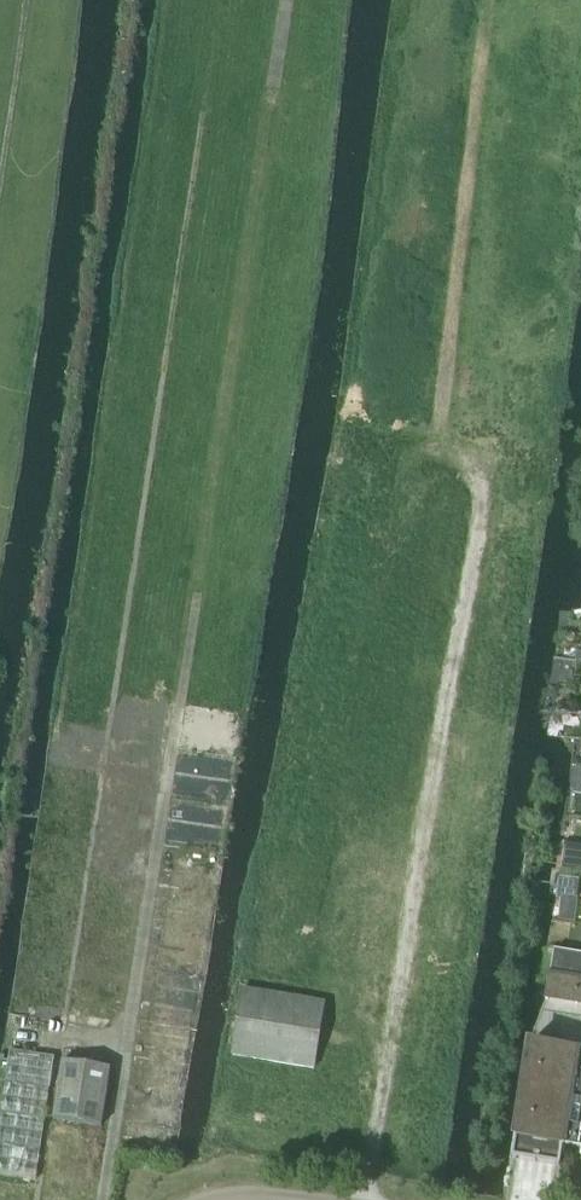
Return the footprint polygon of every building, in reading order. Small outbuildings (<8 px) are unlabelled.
[(570,791),(580,792),(580,770),(573,769),(570,791)] [(562,870),(580,872),(580,865),(563,863),(562,870)] [(558,882),(556,896),(577,898),(578,884),(558,882)] [(562,899),(560,921),(574,923),(577,901),(562,899)] [(547,1001),(580,1007),(580,955),(555,951),(550,979),(547,1001)] [(324,1003),(243,990),(232,1057),(313,1070),(324,1003)] [(512,1158),(559,1166),(563,1147),(580,1150),(580,1156),(580,1052),(577,1051),(529,1044),(511,1158),(512,1158)] [(0,1115),(0,1176),(35,1181),(53,1058),(10,1052),(5,1083),(0,1115)] [(109,1069),(61,1061),(52,1119),(100,1126),(109,1069)]
